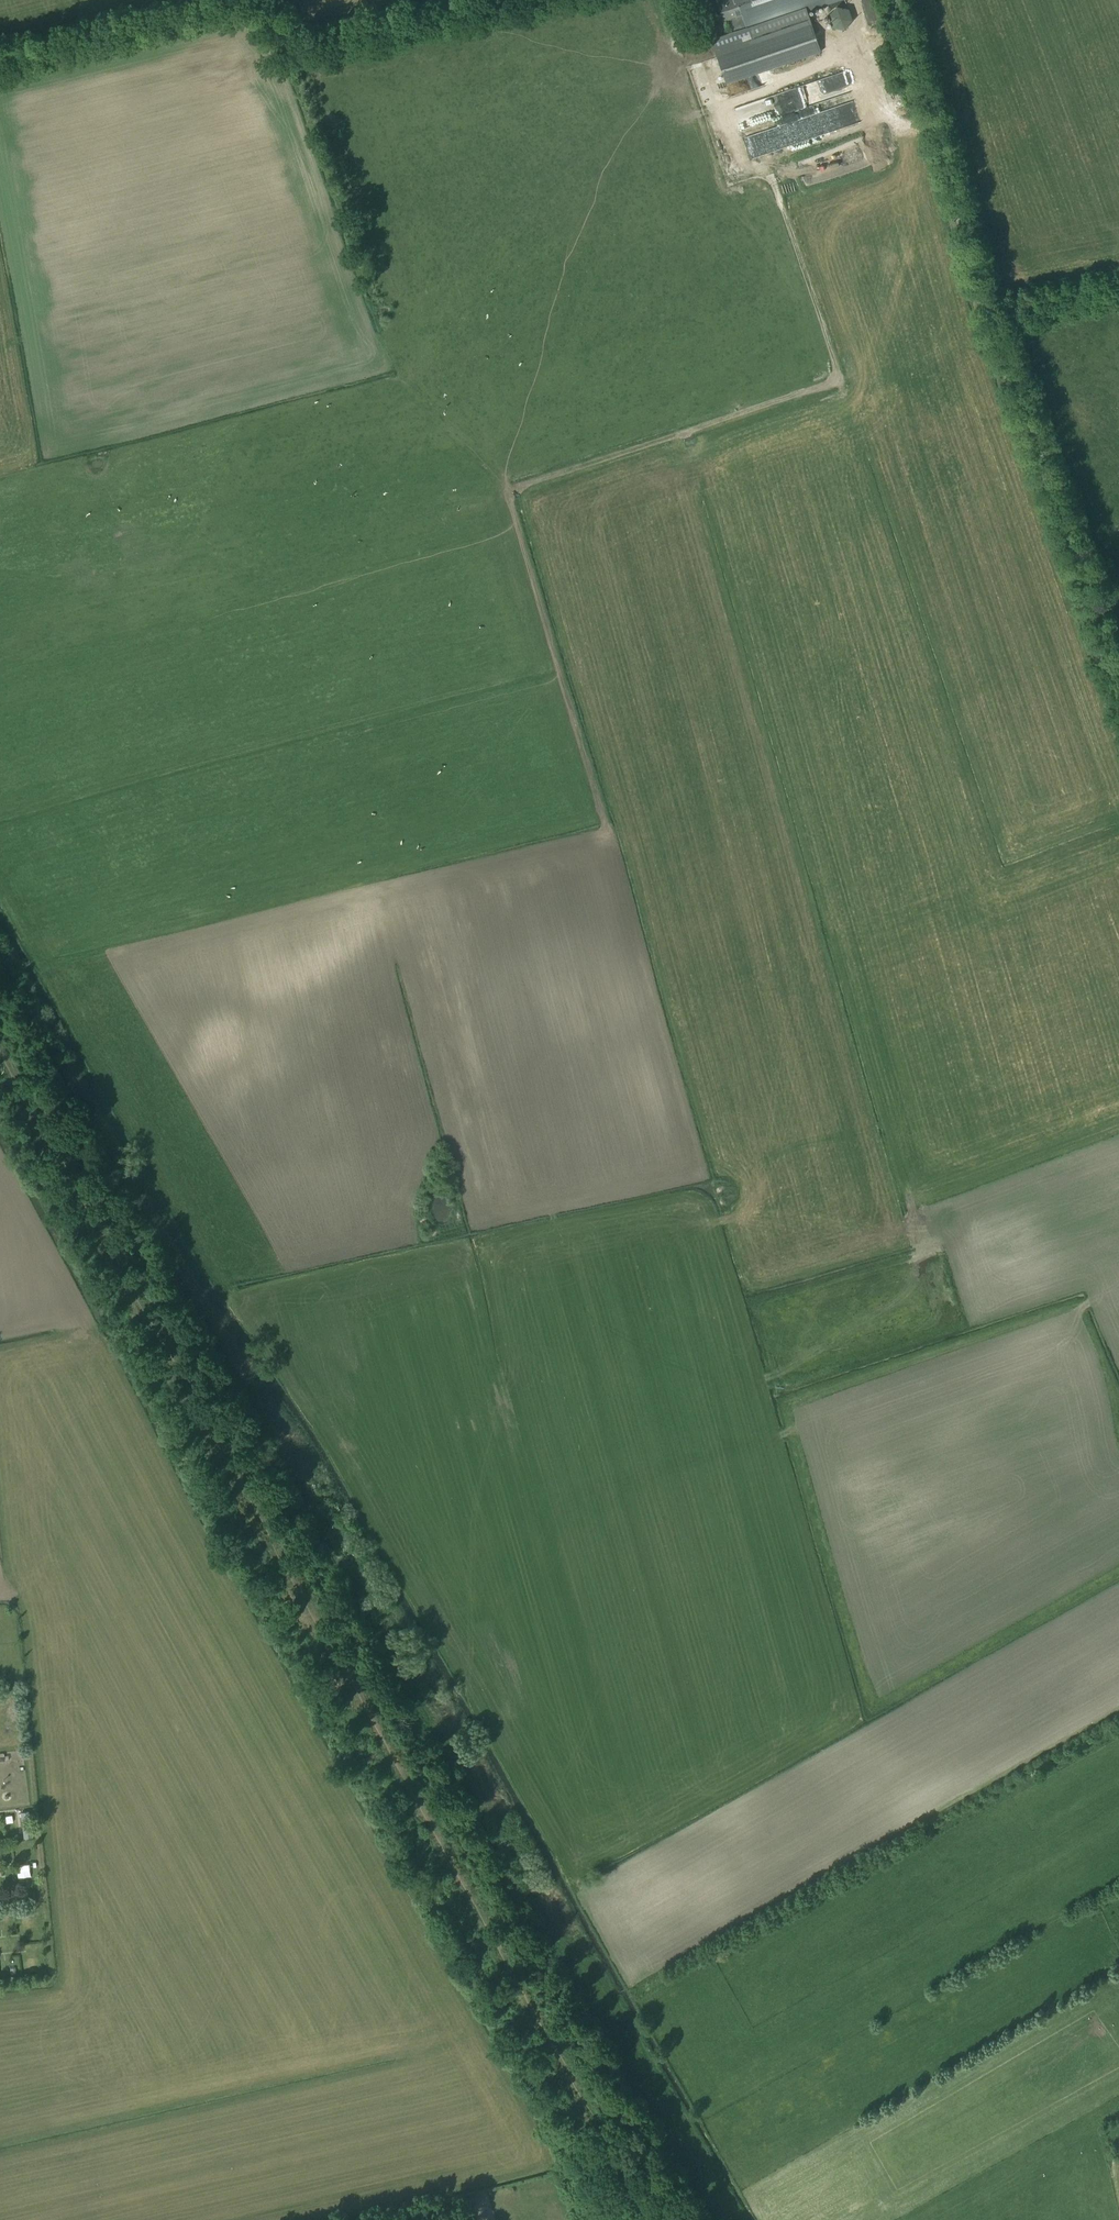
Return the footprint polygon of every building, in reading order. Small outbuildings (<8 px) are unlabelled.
[(807,11),(838,0),(719,0),(721,6),(725,5),(731,21),(743,17),(752,44),(717,56),(726,83),(821,51),(807,11)] [(837,8),(829,16),(833,28),(844,30),(852,21),(848,10),(837,8)] [(762,77),(752,82),(757,91),(767,87),(762,77)]
